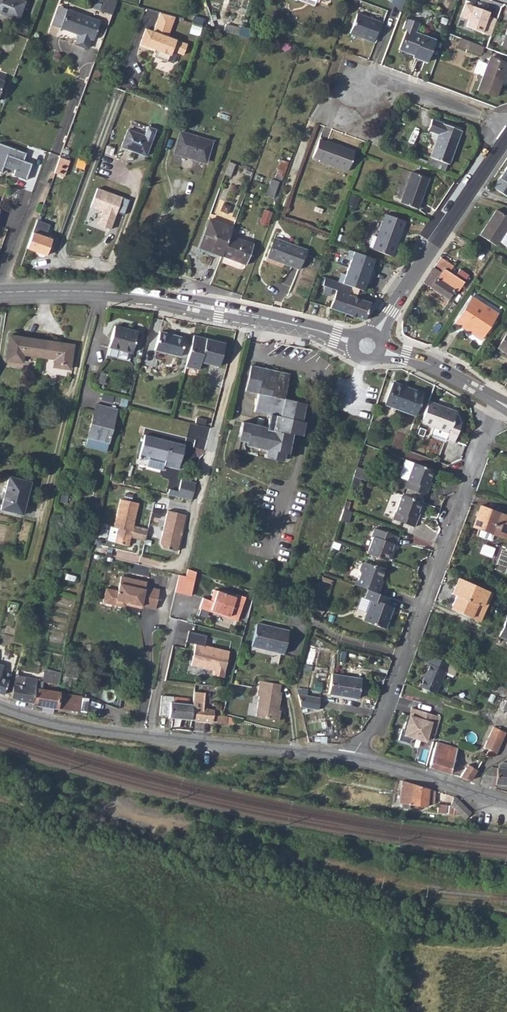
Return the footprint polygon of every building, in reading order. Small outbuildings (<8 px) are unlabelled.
[(17,19),(23,2),(19,0),(0,0),(0,13),(17,19)] [(103,3),(101,11),(111,14),(116,0),(95,0),(103,3)] [(402,8),(404,2),(398,0),(395,0),(402,8)] [(497,16),(488,12),(490,9),(467,0),(465,0),(461,13),(468,16),(466,23),(491,32),(497,16)] [(52,24),(61,27),(67,8),(59,5),(52,24)] [(67,8),(61,27),(77,33),(74,42),(87,46),(90,37),(92,38),(99,19),(67,8)] [(174,15),(160,11),(152,30),(145,27),(139,42),(156,49),(153,55),(167,60),(171,49),(182,53),(186,42),(167,35),(174,15)] [(357,13),(349,33),(375,42),(384,18),(382,18),(380,22),(357,13)] [(407,28),(400,46),(415,52),(413,56),(427,61),(435,39),(415,31),(418,22),(407,18),(403,27),(407,28)] [(223,25),(221,31),(237,35),(239,30),(223,25)] [(460,37),(457,46),(468,50),(471,41),(460,37)] [(468,50),(480,54),(483,45),(471,41),(468,50)] [(506,63),(489,56),(486,64),(480,61),(477,63),(474,71),(482,74),(477,89),(495,95),(506,63)] [(431,118),(427,129),(438,133),(429,156),(448,163),(461,129),(431,118)] [(131,119),(129,127),(145,132),(147,125),(131,119)] [(127,129),(121,147),(145,156),(155,130),(147,127),(144,136),(127,129)] [(178,132),(172,153),(205,161),(210,140),(178,132)] [(315,137),(309,154),(317,157),(316,159),(344,169),(351,149),(323,139),(322,140),(315,137)] [(1,172),(4,165),(15,169),(13,175),(25,179),(31,164),(23,161),(26,152),(0,143),(0,172),(1,172)] [(79,157),(75,167),(78,168),(76,172),(80,173),(84,159),(79,157)] [(60,160),(55,174),(62,177),(67,163),(60,160)] [(506,197),(506,166),(493,187),(506,197)] [(409,169),(396,200),(413,207),(425,176),(409,169)] [(270,178),(264,193),(272,196),(277,182),(270,178)] [(123,214),(128,199),(96,187),(89,206),(101,211),(96,224),(109,229),(116,212),(123,214)] [(43,201),(39,213),(49,217),(53,205),(43,201)] [(496,210),(479,234),(495,245),(498,241),(506,247),(506,246),(506,217),(496,210)] [(381,212),(368,247),(388,254),(401,220),(381,212)] [(36,219),(26,248),(36,252),(37,251),(45,254),(51,239),(43,236),(48,224),(36,219)] [(208,219),(199,245),(214,251),(213,253),(221,256),(228,235),(231,227),(208,219)] [(228,235),(221,256),(244,264),(252,244),(228,235)] [(273,239),(265,257),(298,270),(305,251),(273,239)] [(199,245),(198,247),(213,253),(214,251),(199,245)] [(355,250),(343,282),(353,285),(364,290),(375,258),(355,250)] [(435,265),(423,282),(448,298),(456,286),(460,288),(469,274),(459,269),(455,275),(449,271),(453,265),(441,257),(440,257),(436,263),(443,268),(440,271),(436,269),(438,266),(435,265)] [(331,307),(365,320),(367,314),(371,302),(350,294),(353,285),(343,282),(325,275),(323,284),(337,289),(331,307)] [(472,296),(455,321),(480,338),(497,312),(472,296)] [(114,325),(109,345),(132,351),(136,330),(114,325)] [(158,330),(153,348),(179,354),(183,336),(158,330)] [(497,346),(506,353),(506,332),(497,346)] [(191,336),(184,364),(198,368),(200,360),(218,365),(224,342),(206,337),(205,340),(191,336)] [(23,355),(37,358),(41,342),(9,337),(5,360),(21,362),(23,355)] [(41,342),(37,358),(54,360),(53,367),(68,370),(72,347),(41,342)] [(186,366),(185,372),(198,374),(199,368),(186,366)] [(239,425),(235,441),(242,443),(241,448),(260,453),(258,461),(279,466),(282,456),(285,455),(289,437),(294,439),(302,408),(280,403),(286,379),(253,371),(249,389),(261,392),(256,411),(268,413),(264,431),(239,425)] [(391,379),(383,400),(414,412),(423,391),(412,387),(411,389),(401,385),(402,383),(391,379)] [(429,398),(420,419),(448,430),(446,437),(453,440),(461,420),(456,409),(429,398)] [(95,404),(84,445),(104,451),(115,409),(95,404)] [(426,427),(420,424),(417,431),(423,433),(426,427)] [(144,433),(139,452),(164,459),(162,464),(177,468),(183,444),(144,433)] [(138,462),(147,464),(149,457),(140,454),(138,462)] [(412,460),(404,457),(399,472),(400,475),(406,477),(412,460)] [(432,468),(412,460),(406,477),(403,485),(425,492),(428,485),(426,484),(432,468)] [(355,465),(352,474),(359,476),(364,478),(366,469),(355,465)] [(359,476),(352,474),(349,484),(347,492),(353,494),(359,476)] [(0,506),(0,508),(20,514),(30,481),(9,476),(0,506)] [(167,486),(165,493),(188,498),(193,480),(179,476),(175,489),(167,486)] [(421,499),(401,492),(392,517),(414,525),(417,517),(416,516),(421,499)] [(108,526),(105,540),(126,545),(129,532),(128,530),(129,527),(131,525),(136,502),(119,498),(112,527),(108,526)] [(350,509),(342,506),(338,518),(347,521),(350,509)] [(506,539),(506,516),(480,506),(473,526),(479,528),(477,534),(491,539),(493,533),(506,539)] [(183,513),(166,509),(158,541),(161,546),(175,549),(183,513)] [(372,535),(366,551),(386,559),(392,542),(394,543),(397,535),(374,526),(371,534),(372,535)] [(484,543),(481,552),(492,556),(495,547),(484,543)] [(496,567),(506,572),(506,569),(506,549),(505,548),(496,567)] [(355,578),(354,581),(368,586),(378,590),(381,582),(379,581),(384,565),(376,562),(374,563),(364,560),(361,561),(359,568),(360,571),(358,577),(355,578)] [(177,573),(173,590),(189,594),(194,571),(186,568),(184,575),(177,573)] [(102,601),(114,604),(115,599),(129,602),(131,605),(140,607),(140,605),(154,608),(159,588),(145,585),(146,581),(121,575),(117,589),(105,587),(102,601)] [(492,593),(459,578),(454,588),(459,590),(456,596),(452,605),(454,610),(479,621),(492,593)] [(371,597),(364,618),(386,626),(389,617),(388,616),(389,612),(390,613),(393,603),(387,601),(389,594),(378,590),(368,586),(365,595),(371,597)] [(200,597),(197,607),(208,611),(208,609),(226,614),(225,616),(234,619),(242,595),(233,592),(232,595),(211,589),(208,600),(200,597)] [(299,611),(285,604),(281,613),(295,619),(299,611)] [(498,636),(506,640),(506,615),(498,636)] [(250,644),(262,647),(263,643),(282,648),(286,629),(255,622),(250,644)] [(205,634),(187,629),(184,640),(193,643),(188,663),(211,669),(210,674),(220,676),(227,651),(202,644),(205,634)] [(449,663),(431,654),(425,670),(426,671),(420,686),(436,693),(449,663)] [(53,671),(43,668),(41,680),(42,680),(50,681),(53,671)] [(327,670),(325,690),(355,694),(357,675),(327,670)] [(53,671),(50,681),(56,682),(58,674),(58,672),(53,671)] [(12,683),(11,696),(21,699),(31,701),(35,679),(35,677),(14,674),(12,683)] [(58,674),(56,682),(67,685),(68,681),(69,677),(58,674)] [(279,683),(256,678),(254,693),(256,693),(252,713),(275,719),(277,709),(275,709),(280,691),(278,690),(279,683)] [(31,701),(31,702),(78,710),(81,694),(41,687),(42,680),(41,680),(35,679),(31,701)] [(215,685),(210,701),(221,704),(225,687),(215,685)] [(317,694),(295,691),(297,703),(315,706),(317,694)] [(168,713),(168,715),(212,719),(213,708),(185,702),(186,697),(186,696),(162,692),(159,711),(168,713)] [(435,733),(440,716),(412,707),(409,715),(407,714),(403,728),(401,728),(398,739),(409,742),(410,740),(415,737),(425,740),(428,731),(435,733)] [(216,712),(215,719),(226,720),(226,713),(216,712)] [(485,754),(485,755),(492,756),(495,754),(506,731),(494,726),(484,745),(489,749),(485,754)] [(436,741),(429,766),(450,773),(457,747),(436,741)] [(468,764),(460,776),(469,779),(473,775),(476,770),(468,764)] [(490,767),(486,771),(483,774),(482,778),(481,781),(480,783),(493,787),(493,786),(495,786),(496,783),(506,785),(506,768),(490,767)] [(430,788),(413,783),(410,804),(427,806),(428,802),(430,788)] [(450,804),(462,815),(466,818),(471,811),(460,801),(453,796),(450,804)] [(438,805),(437,812),(445,813),(446,805),(438,805)]
